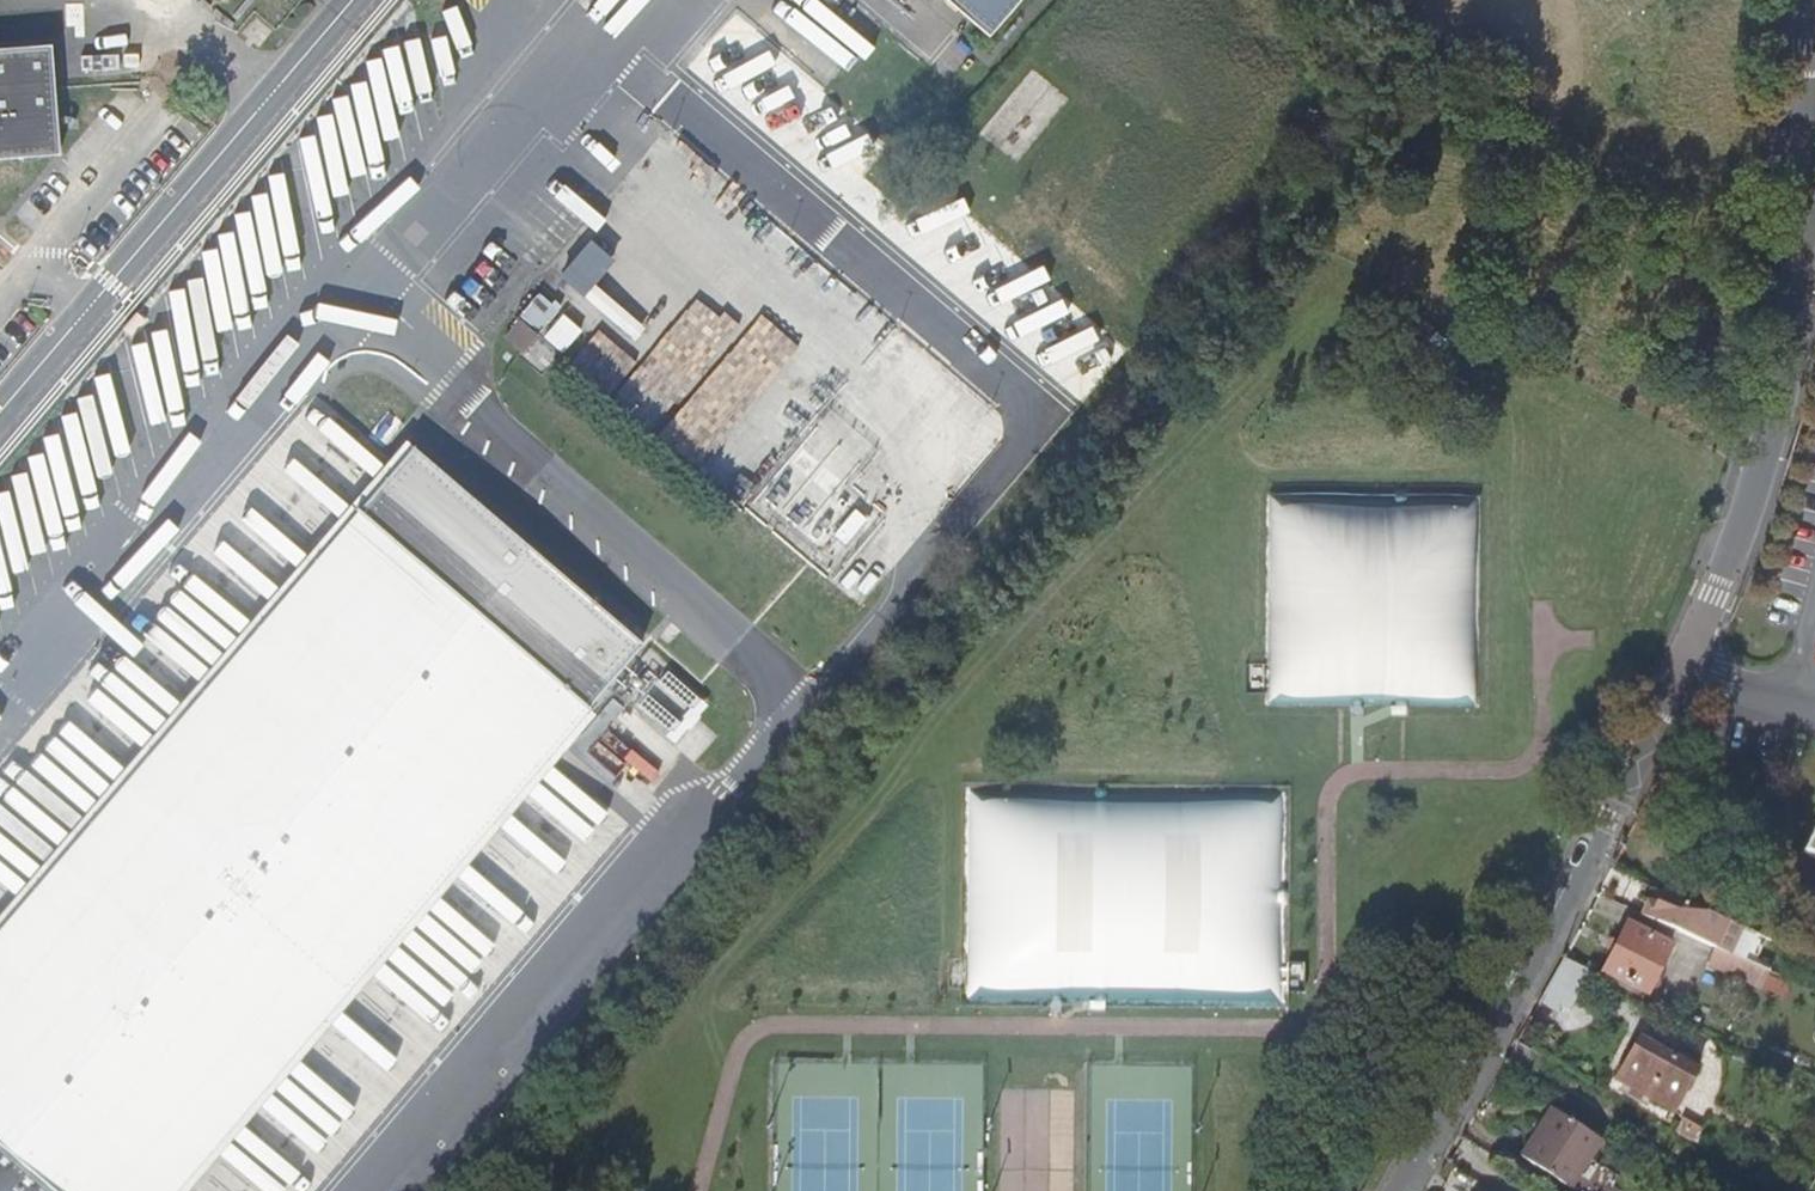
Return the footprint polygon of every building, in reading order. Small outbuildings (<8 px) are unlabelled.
[(849,86),(885,27),(842,0),(803,0),(777,42),(849,86)] [(1018,0),(946,0),(986,37),(1018,0)] [(60,155),(51,45),(0,49),(0,160),(60,155)] [(716,121),(693,102),(670,129),(693,148),(716,121)] [(596,293),(612,249),(582,238),(565,281),(596,293)] [(543,292),(524,309),(561,349),(582,329),(563,309),(561,312),(543,292)] [(137,314),(123,330),(131,336),(139,326),(141,327),(146,321),(137,314)] [(559,358),(520,321),(505,339),(523,354),(520,358),(542,376),(559,358)] [(747,379),(806,435),(839,400),(780,344),(747,379)] [(296,438),(356,493),(385,462),(325,407),(296,438)] [(643,642),(414,446),(0,931),(0,1190),(173,1190),(643,642)] [(297,506),(305,514),(293,527),(311,544),(333,521),(307,496),(297,506)] [(202,563),(258,608),(279,582),(223,537),(202,563)] [(672,738),(708,709),(673,665),(637,694),(672,738)] [(558,764),(488,840),(541,888),(611,812),(558,764)] [(1805,850),(1814,855),(1814,828),(1805,850)] [(1702,905),(1659,887),(1656,893),(1647,889),(1639,907),(1691,930),(1702,905)] [(1644,987),(1668,937),(1625,917),(1613,942),(1601,966),(1644,987)] [(1768,965),(1742,954),(1735,970),(1761,981),(1768,965)] [(1564,957),(1541,999),(1550,1004),(1558,989),(1575,997),(1589,969),(1564,957)] [(1637,1030),(1612,1071),(1666,1103),(1691,1062),(1637,1030)] [(1522,1149),(1567,1182),(1600,1138),(1549,1101),(1536,1119),(1541,1123),(1522,1149)]
